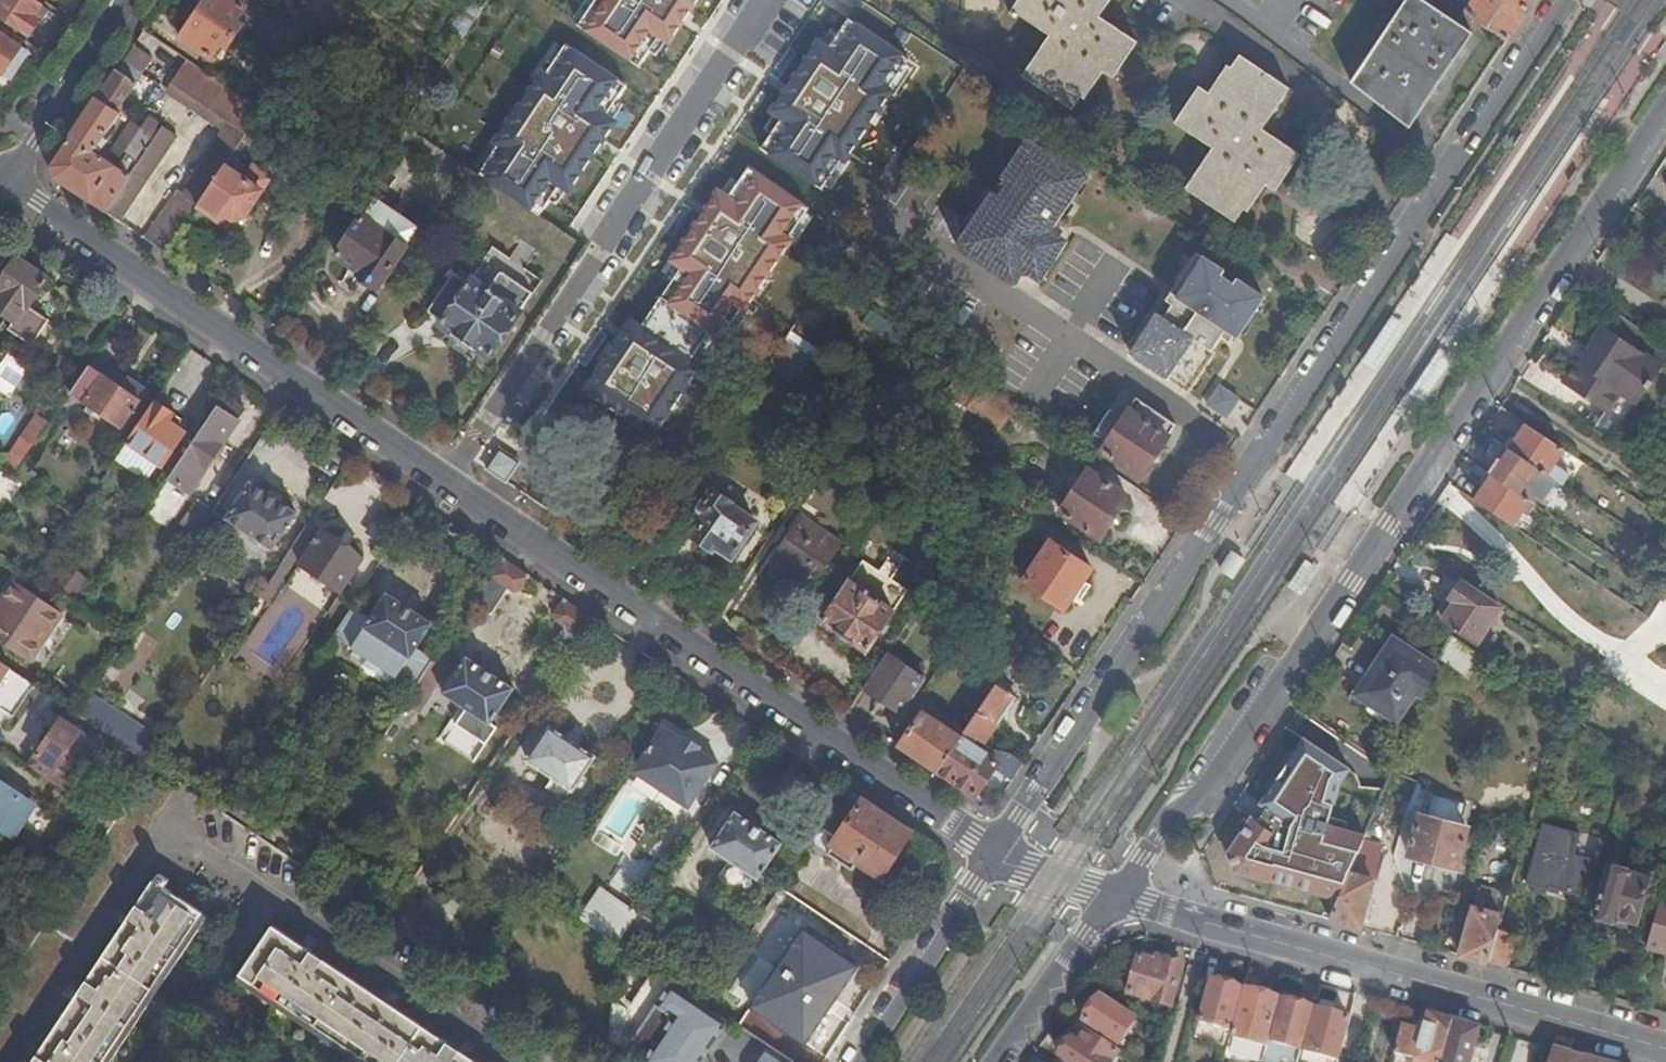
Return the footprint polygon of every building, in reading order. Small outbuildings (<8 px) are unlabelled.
[(42,7),(32,0),(0,0),(0,18),(18,30),(28,37),(40,19),(36,16),(42,7)] [(196,11),(233,36),(241,24),(235,20),(244,6),(235,0),(204,0),(196,11)] [(599,3),(583,28),(633,62),(650,38),(667,49),(701,0),(594,0),(599,3)] [(1014,9),(1015,10),(1012,14),(1018,18),(1021,14),(1052,36),(1024,75),(1074,109),(1102,69),(1114,77),(1139,41),(1101,15),(1112,0),(1021,0),(1014,9)] [(1473,33),(1422,0),(1405,0),(1350,82),(1409,128),(1473,33)] [(1507,41),(1535,0),(1476,0),(1467,13),(1507,41)] [(468,3),(447,34),(459,42),(480,11),(468,3)] [(46,10),(42,7),(36,16),(40,19),(46,10)] [(233,36),(196,11),(179,37),(209,58),(219,44),(225,47),(233,36)] [(18,30),(0,18),(0,26),(14,35),(18,30)] [(905,55),(848,18),(831,44),(819,37),(768,116),(779,123),(759,153),(816,189),(835,160),(848,168),(895,95),(884,88),(905,55)] [(152,37),(143,30),(52,165),(55,179),(120,223),(178,138),(161,128),(155,138),(131,122),(111,151),(121,158),(124,153),(128,156),(122,164),(128,168),(125,173),(94,152),(125,108),(120,105),(135,83),(127,77),(152,37)] [(3,75),(21,48),(0,33),(0,72),(3,75)] [(622,84),(561,44),(475,174),(537,215),(555,188),(566,196),(614,124),(601,116),(622,84)] [(27,51),(21,48),(3,75),(10,79),(27,51)] [(1241,55),(1232,69),(1213,96),(1209,93),(1200,87),(1175,122),(1214,148),(1186,189),(1236,222),(1245,209),(1263,182),(1267,185),(1276,191),(1300,155),(1263,129),(1290,89),(1241,55)] [(262,111),(186,60),(171,84),(246,135),(262,111)] [(1213,96),(1232,69),(1228,66),(1209,93),(1213,96)] [(422,76),(413,91),(423,98),(433,83),(422,76)] [(178,138),(120,223),(150,244),(183,195),(208,158),(178,138)] [(1021,278),(1025,272),(1033,278),(1057,243),(1047,237),(1088,177),(1030,138),(1003,178),(1009,183),(1000,197),(994,192),(962,239),(1021,278)] [(208,158),(183,195),(197,205),(222,168),(208,158)] [(223,169),(197,207),(217,220),(221,214),(233,220),(244,216),(261,192),(258,189),(260,186),(251,181),(249,184),(224,167),(223,169)] [(642,324),(629,316),(579,392),(655,442),(724,335),(730,339),(794,242),(789,239),(810,208),(748,168),(729,197),(716,189),(666,266),(676,272),(642,324)] [(1250,212),(1267,185),(1263,182),(1245,209),(1250,212)] [(406,245),(419,227),(378,200),(365,218),(364,217),(337,256),(361,272),(358,275),(362,278),(361,281),(375,291),(377,288),(380,290),(409,247),(406,245)] [(221,214),(217,220),(215,223),(226,230),(233,220),(221,214)] [(962,239),(957,247),(1015,286),(1021,278),(962,239)] [(1132,353),(1189,393),(1217,352),(1214,350),(1224,335),(1230,328),(1237,334),(1264,294),(1239,278),(1231,290),(1218,282),(1226,270),(1199,252),(1168,299),(1174,304),(1165,318),(1159,313),(1132,353)] [(0,328),(0,345),(8,351),(21,360),(47,320),(29,307),(48,279),(16,258),(0,282),(0,289),(3,291),(2,294),(0,296),(0,313),(7,317),(0,328)] [(453,274),(427,311),(442,322),(440,326),(490,360),(534,295),(501,273),(488,290),(472,280),(469,283),(453,274)] [(1582,364),(1569,384),(1609,412),(1622,392),(1637,402),(1646,388),(1650,390),(1654,384),(1651,381),(1661,366),(1600,325),(1591,344),(1580,361),(1582,364)] [(792,328),(784,340),(793,345),(801,335),(792,328)] [(1230,328),(1224,335),(1232,341),(1237,334),(1230,328)] [(768,364),(795,382),(811,358),(793,345),(784,340),(768,364)] [(8,351),(6,355),(0,364),(0,392),(5,395),(12,394),(28,370),(26,364),(21,360),(8,351)] [(92,365),(91,364),(72,393),(122,427),(141,399),(103,373),(108,367),(96,359),(92,365)] [(1566,382),(1569,384),(1582,364),(1580,361),(1566,382)] [(141,399),(146,391),(108,367),(103,373),(141,399)] [(1002,427),(1015,407),(960,370),(953,381),(975,395),(969,405),(1002,427)] [(71,394),(64,389),(43,421),(50,426),(71,394)] [(1196,440),(1173,424),(1135,399),(1101,450),(1142,477),(1166,441),(1186,455),(1196,440)] [(243,415),(222,400),(156,498),(164,503),(167,498),(181,507),(243,415)] [(172,413),(155,402),(128,442),(163,466),(184,434),(167,423),(172,413)] [(879,403),(868,419),(884,430),(895,414),(879,403)] [(50,426),(43,421),(36,417),(1,470),(14,480),(50,426)] [(1528,425),(1510,451),(1557,482),(1562,485),(1570,473),(1555,462),(1564,449),(1528,425)] [(522,443),(513,476),(551,486),(559,452),(522,443)] [(1501,445),(1494,454),(1499,457),(1505,448),(1501,445)] [(1488,473),(1493,477),(1520,495),(1527,485),(1533,489),(1536,484),(1550,493),(1557,482),(1510,451),(1505,448),(1499,457),(1488,473)] [(0,470),(0,498),(6,502),(19,483),(14,480),(1,470),(0,470)] [(1101,537),(1128,497),(1088,470),(1061,511),(1101,537)] [(991,499),(1000,485),(989,477),(980,491),(991,499)] [(1487,486),(1476,502),(1512,526),(1522,512),(1528,515),(1534,505),(1520,495),(1493,477),(1490,482),(1487,486)] [(1485,478),(1481,483),(1487,486),(1490,482),(1485,478)] [(297,514),(251,483),(227,520),(273,551),(297,514)] [(733,555),(756,520),(729,503),(731,500),(715,490),(702,508),(710,513),(694,535),(713,549),(716,544),(733,555)] [(209,518),(214,511),(199,500),(182,525),(197,536),(209,518)] [(814,589),(844,544),(801,514),(770,559),(814,589)] [(222,527),(209,518),(197,536),(204,541),(210,545),(222,527)] [(321,533),(308,524),(287,557),(298,564),(341,593),(365,559),(323,530),(321,533)] [(1052,541),(1038,532),(1012,572),(1025,582),(1052,541)] [(204,541),(197,536),(182,558),(190,563),(193,559),(204,541)] [(0,540),(0,552),(9,558),(14,550),(0,540)] [(1086,579),(1093,569),(1052,541),(1025,582),(1065,609),(1079,589),(1086,579)] [(1233,577),(1245,560),(1240,556),(1233,552),(1222,569),(1233,577)] [(298,564),(287,557),(257,602),(247,617),(258,624),(298,564)] [(529,576),(502,558),(487,581),(506,594),(519,591),(529,576)] [(850,580),(895,610),(909,590),(865,559),(850,580)] [(80,597),(95,581),(83,569),(67,585),(80,597)] [(1086,594),(1093,584),(1086,579),(1079,589),(1086,594)] [(1662,579),(1656,588),(1665,595),(1665,582),(1662,579)] [(867,651),(895,610),(850,580),(824,621),(867,651)] [(15,581),(0,603),(0,644),(28,663),(61,613),(15,581)] [(1438,617),(1446,622),(1473,640),(1478,642),(1501,608),(1461,582),(1438,617)] [(372,618),(352,605),(332,635),(377,665),(415,690),(423,679),(435,661),(416,648),(431,624),(388,595),(372,618)] [(590,617),(565,600),(556,614),(556,621),(578,635),(590,617)] [(1473,640),(1446,622),(1441,629),(1468,647),(1473,640)] [(1474,653),(1449,637),(1443,652),(1464,667),(1474,653)] [(1401,721),(1435,670),(1396,643),(1361,695),(1401,721)] [(888,652),(864,688),(902,713),(926,677),(888,652)] [(436,687),(450,665),(437,657),(435,661),(423,679),(436,687)] [(513,690),(466,658),(442,694),(490,725),(513,690)] [(802,668),(790,661),(785,669),(797,677),(802,668)] [(34,686),(0,663),(0,710),(12,718),(34,686)] [(988,697),(997,685),(1001,678),(988,671),(975,689),(988,697)] [(423,679),(415,690),(396,720),(404,726),(413,712),(415,714),(419,713),(436,687),(423,679)] [(962,737),(972,743),(976,739),(985,744),(1016,698),(997,685),(988,697),(962,737)] [(151,765),(161,750),(111,717),(87,700),(77,715),(151,765)] [(900,746),(938,772),(962,737),(923,711),(900,746)] [(1036,730),(1044,735),(1052,722),(1041,715),(1036,722),(1040,725),(1036,730)] [(43,776),(71,795),(103,749),(61,720),(36,758),(49,766),(43,776)] [(404,726),(396,720),(382,741),(390,747),(404,726)] [(633,772),(688,808),(718,763),(699,750),(701,747),(684,736),(682,739),(663,726),(633,772)] [(596,757),(550,727),(528,761),(574,791),(596,757)] [(938,772),(976,797),(994,770),(999,762),(972,743),(962,737),(938,772)] [(1008,759),(1022,768),(1025,763),(1009,753),(999,750),(998,756),(1002,758),(1008,759)] [(1022,768),(1008,759),(1002,758),(999,762),(994,770),(1012,782),(1022,768)] [(13,841),(36,807),(0,783),(0,832),(13,841)] [(1326,856),(1342,796),(1294,784),(1278,844),(1326,856)] [(911,832),(847,790),(815,838),(831,849),(828,853),(853,869),(859,861),(882,876),(911,832)] [(783,843),(736,812),(712,848),(760,879),(783,843)] [(1457,870),(1469,829),(1421,815),(1410,857),(1457,870)] [(1580,835),(1544,825),(1527,884),(1548,890),(1549,887),(1587,897),(1597,861),(1574,855),(1580,835)] [(1382,859),(1384,847),(1364,842),(1351,874),(1374,882),(1379,883),(1385,859),(1382,859)] [(637,892),(648,864),(621,854),(611,882),(637,892)] [(1637,924),(1649,879),(1609,867),(1595,913),(1599,914),(1598,919),(1599,922),(1613,925),(1614,925),(1617,919),(1620,920),(1620,919),(1637,924)] [(1331,920),(1362,929),(1374,882),(1351,874),(1331,920)] [(170,881),(161,875),(155,883),(154,882),(33,1061),(105,1061),(205,914),(180,898),(179,899),(171,893),(172,892),(166,888),(170,881)] [(605,888),(583,922),(619,946),(641,912),(605,888)] [(1480,888),(1474,909),(1502,916),(1508,896),(1480,888)] [(448,926),(405,898),(392,917),(388,924),(443,960),(449,951),(437,942),(448,926)] [(1661,899),(1647,947),(1665,952),(1665,901),(1661,899)] [(1461,957),(1489,964),(1498,932),(1502,916),(1474,909),(1461,957)] [(660,925),(641,912),(619,946),(638,959),(660,925)] [(388,924),(392,917),(388,914),(383,920),(388,924)] [(271,929),(260,946),(261,947),(256,955),(254,954),(240,976),(325,1032),(369,1061),(477,1061),(387,1002),(274,927),(273,929),(271,929)] [(1489,964),(1509,970),(1518,936),(1512,935),(1498,932),(1489,964)] [(1165,956),(1153,953),(1151,959),(1163,963),(1164,959),(1165,956)] [(1171,1006),(1183,964),(1164,959),(1163,963),(1151,959),(1139,956),(1129,995),(1171,1006)] [(1231,1030),(1242,989),(1226,985),(1213,982),(1211,981),(1200,1022),(1231,1030)] [(1252,988),(1248,991),(1275,998),(1273,994),(1252,988)] [(1231,1037),(1267,1047),(1279,999),(1275,998),(1248,991),(1244,990),(1231,1037)] [(664,992),(638,1031),(657,1043),(644,1061),(701,1061),(722,1031),(664,992)] [(1293,997),(1286,995),(1284,1002),(1291,1004),(1293,997)] [(1135,1020),(1100,997),(1085,1022),(1120,1043),(1135,1020)] [(1303,1050),(1313,1009),(1296,1005),(1291,1004),(1284,1002),(1273,1042),(1303,1050)] [(1340,1061),(1351,1020),(1328,1014),(1322,1012),(1316,1010),(1305,1051),(1340,1061)] [(1452,1020),(1428,1013),(1423,1032),(1403,1027),(1393,1061),(1441,1061),(1452,1020)] [(1481,1028),(1452,1020),(1441,1061),(1472,1061),(1481,1028)] [(1085,1031),(1077,1042),(1073,1039),(1061,1058),(1068,1061),(1111,1061),(1117,1052),(1085,1031)] [(830,1057),(813,1046),(812,1047),(802,1040),(789,1060),(792,1061),(826,1061),(830,1057)] [(753,1061),(786,1061),(763,1047),(753,1061)] [(1555,1048),(1551,1061),(1604,1061),(1555,1048)]
